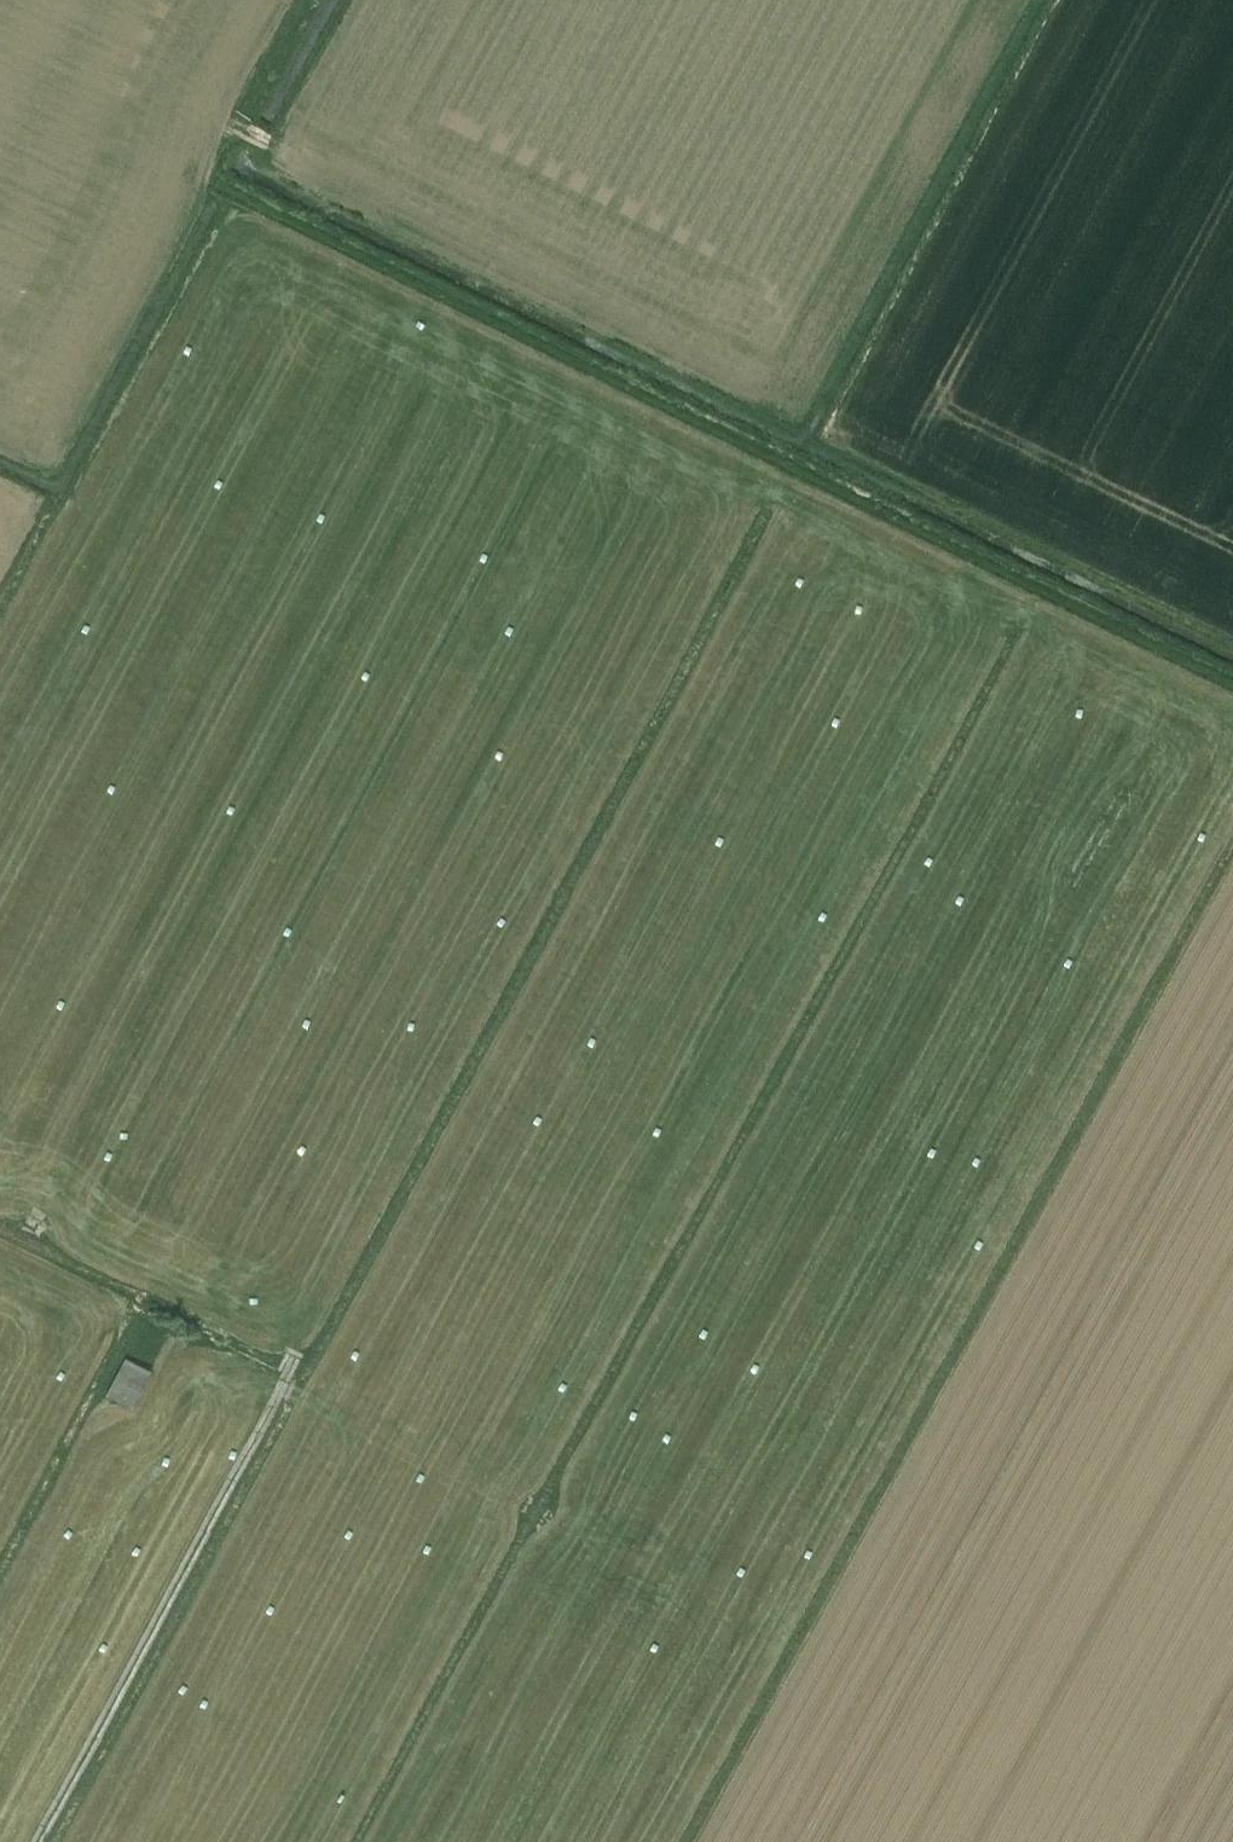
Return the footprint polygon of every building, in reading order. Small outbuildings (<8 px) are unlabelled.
[(131,1404),(150,1367),(123,1353),(104,1390),(131,1404)]
